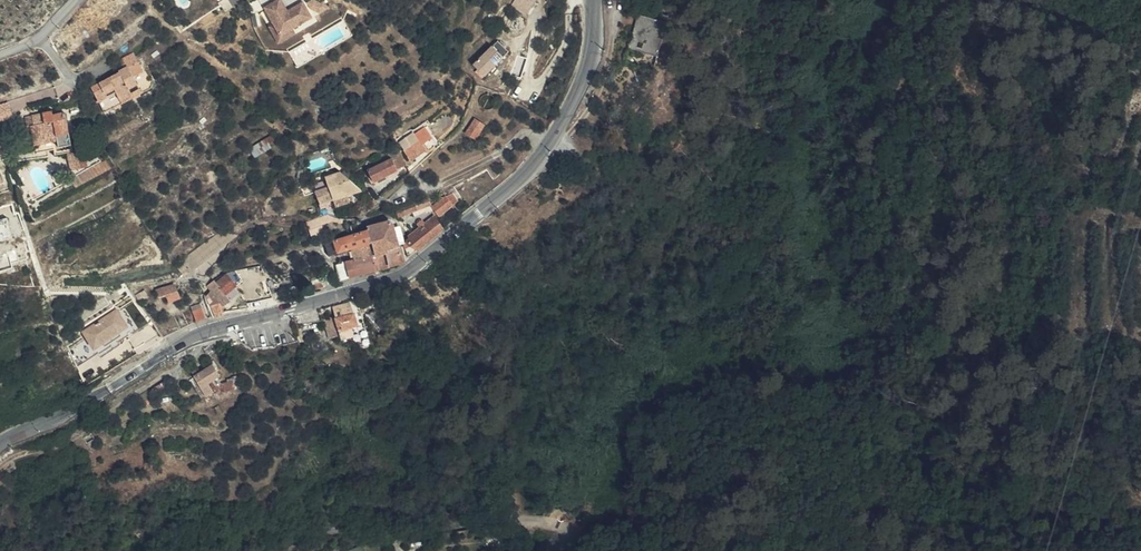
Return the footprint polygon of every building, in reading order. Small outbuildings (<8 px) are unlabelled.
[(513,5),(527,15),(537,0),(516,0),(513,5)] [(279,4),(263,12),(272,30),(278,41),(291,35),(311,25),(302,8),(286,16),(279,4)] [(662,55),(671,22),(642,15),(633,47),(662,55)] [(272,30),(268,32),(276,49),(294,40),(291,35),(278,41),(272,30)] [(486,76),(504,57),(492,46),(474,65),(486,76)] [(136,51),(128,55),(134,63),(140,60),(136,51)] [(134,63),(128,55),(120,59),(125,68),(134,63)] [(134,63),(140,72),(145,70),(140,60),(134,63)] [(134,75),(140,72),(134,63),(125,68),(119,71),(120,73),(92,87),(98,100),(106,96),(104,92),(114,87),(116,91),(120,97),(132,92),(130,86),(138,82),(134,75)] [(136,77),(144,91),(154,85),(146,71),(136,77)] [(120,97),(123,104),(144,93),(138,82),(130,86),(132,92),(120,97)] [(104,92),(106,96),(116,91),(114,87),(104,92)] [(14,118),(10,102),(0,105),(0,122),(14,118)] [(51,115),(31,119),(33,129),(29,130),(33,150),(57,145),(58,150),(70,148),(63,115),(52,118),(51,115)] [(476,119),(468,133),(476,139),(484,124),(476,119)] [(416,137),(419,141),(423,146),(432,139),(425,130),(416,137)] [(273,150),(271,146),(276,143),(274,139),(252,150),(256,158),(273,150)] [(419,141),(407,149),(414,160),(427,151),(419,141)] [(407,166),(401,154),(392,160),(398,171),(407,166)] [(374,184),(387,178),(398,171),(392,160),(368,173),(374,184)] [(351,195),(363,191),(359,188),(342,174),(327,182),(330,189),(334,201),(351,195)] [(451,183),(458,192),(470,186),(465,177),(451,183)] [(453,194),(458,192),(451,183),(444,186),(450,196),(453,194)] [(330,189),(316,194),(321,205),(334,201),(330,189)] [(453,194),(450,196),(431,208),(437,216),(458,201),(453,194)] [(428,204),(424,195),(412,203),(416,210),(428,204)] [(412,203),(397,210),(400,218),(416,210),(412,203)] [(429,216),(426,211),(419,214),(422,220),(429,216)] [(319,227),(315,229),(318,237),(329,231),(326,224),(323,225),(323,222),(333,218),(334,222),(346,224),(346,221),(335,218),(328,215),(316,220),(319,227)] [(8,217),(0,220),(0,240),(13,236),(8,217)] [(418,252),(437,237),(432,228),(436,226),(433,221),(408,241),(411,246),(418,252)] [(372,255),(386,250),(399,246),(394,230),(393,225),(390,223),(368,229),(369,233),(372,243),(368,245),(372,255)] [(352,250),(368,245),(372,243),(369,233),(360,236),(348,240),(334,244),(325,246),(330,258),(352,250)] [(356,260),(372,255),(368,245),(352,250),(356,260)] [(399,246),(386,250),(390,267),(403,263),(399,246)] [(390,267),(386,250),(372,255),(377,272),(380,270),(390,267)] [(377,272),(372,255),(356,260),(337,266),(341,282),(377,272)] [(217,285),(226,297),(236,288),(233,283),(238,277),(236,273),(223,281),(217,285)] [(156,287),(159,297),(168,295),(170,302),(181,299),(177,282),(156,287)] [(231,304),(229,300),(226,297),(217,285),(215,282),(210,287),(216,294),(226,307),(231,304)] [(314,286),(316,292),(324,289),(323,283),(314,286)] [(148,296),(146,291),(137,294),(140,300),(148,296)] [(198,320),(206,317),(201,303),(193,306),(198,320)] [(338,319),(354,314),(351,304),(335,309),(338,319)] [(219,319),(225,317),(219,305),(213,308),(217,319),(219,319)] [(118,308),(84,331),(96,349),(130,326),(118,308)] [(379,318),(374,311),(367,316),(371,324),(379,318)] [(358,326),(354,314),(338,319),(344,339),(354,336),(352,328),(358,326)] [(325,319),(330,337),(340,334),(335,316),(325,319)] [(214,364),(196,376),(202,386),(213,379),(220,374),(214,364)] [(202,386),(208,396),(219,392),(215,384),(213,379),(202,386)] [(215,384),(219,392),(239,389),(236,381),(215,384)]
